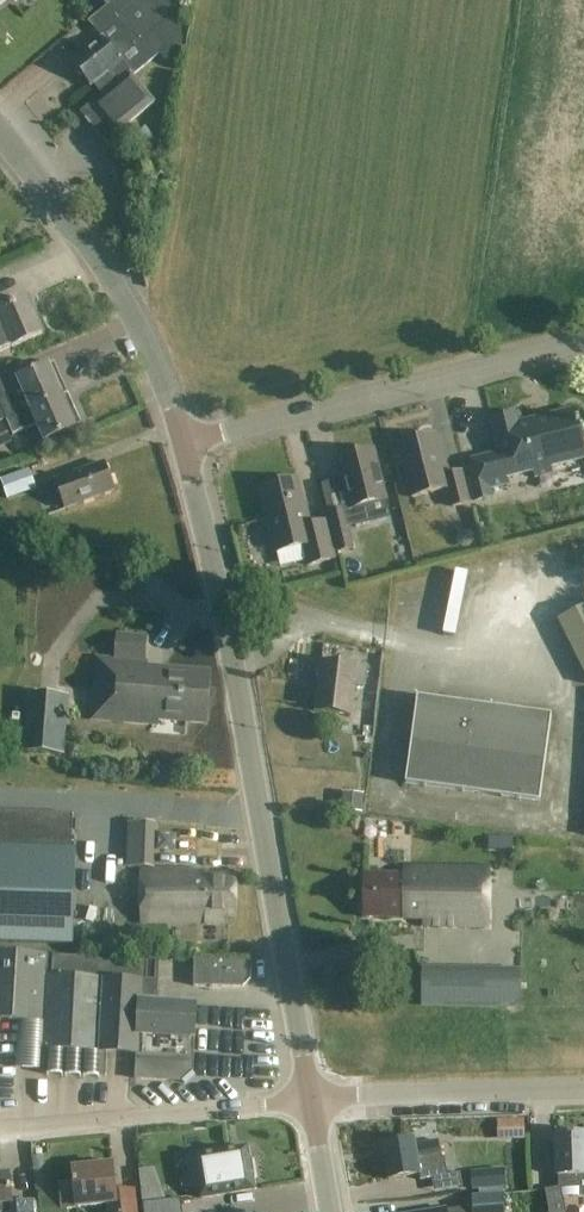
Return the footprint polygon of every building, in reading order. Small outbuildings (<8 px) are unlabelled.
[(104,97),(92,107),(116,136),(156,103),(135,77),(160,56),(165,62),(182,59),(182,12),(172,0),(103,0),(108,7),(89,22),(102,39),(73,62),(94,87),(95,86),(104,97)] [(45,334),(29,299),(0,312),(0,354),(45,334)] [(69,394),(55,363),(50,365),(22,377),(20,371),(0,380),(0,392),(2,397),(0,398),(0,401),(8,420),(7,420),(7,421),(32,411),(32,410),(69,394)] [(83,425),(69,394),(32,410),(32,411),(7,421),(14,435),(38,425),(46,442),(77,428),(83,425)] [(574,411),(520,424),(517,415),(491,422),(500,455),(466,463),(475,501),(493,496),(491,488),(508,484),(507,478),(535,471),(536,477),(553,473),(551,467),(583,459),(583,451),(574,411)] [(469,503),(462,472),(446,476),(436,435),(400,443),(413,498),(448,489),(453,507),(469,503)] [(366,507),(387,502),(374,451),(339,460),(352,509),(330,515),(340,552),(354,548),(350,531),(371,525),(366,507)] [(66,509),(116,491),(106,462),(56,481),(66,509)] [(29,469),(0,479),(8,500),(36,489),(29,469)] [(334,560),(325,522),(309,526),(297,479),(261,488),(269,520),(265,521),(273,555),(303,547),(308,567),(334,560)] [(563,613),(583,650),(583,602),(563,613)] [(99,662),(95,717),(157,722),(158,714),(205,718),(206,705),(208,705),(209,691),(207,691),(208,679),(160,675),(156,678),(143,677),(146,641),(117,639),(115,664),(99,662)] [(365,686),(367,667),(322,662),(317,711),(352,715),(356,685),(365,686)] [(29,693),(25,751),(65,754),(69,695),(29,693)] [(541,802),(553,716),(419,697),(407,784),(541,802)] [(0,727),(0,751),(19,753),(21,729),(0,727)] [(73,945),(77,850),(72,849),(73,814),(0,811),(0,943),(73,945)] [(361,913),(365,916),(365,918),(424,919),(424,926),(489,927),(490,869),(404,867),(404,875),(366,874),(365,902),(361,905),(361,913)] [(192,870),(141,871),(142,922),(206,922),(206,923),(228,923),(228,915),(236,915),(235,876),(193,876),(192,870)] [(196,1006),(161,1003),(163,964),(46,958),(46,956),(0,953),(0,1020),(45,1022),(44,1049),(43,1073),(105,1077),(107,1053),(136,1054),(135,1079),(183,1082),(185,1084),(186,1083),(184,1081),(191,1074),(193,1076),(194,1075),(193,1073),(196,1006)] [(194,959),(194,966),(194,986),(243,987),(251,980),(251,960),(194,959)] [(455,1006),(455,969),(439,969),(438,1006),(455,1006)] [(502,1007),(519,1007),(520,970),(503,970),(502,1007)] [(513,1121),(514,1137),(525,1137),(525,1121),(513,1121)] [(563,1190),(583,1189),(583,1136),(557,1136),(558,1176),(560,1176),(560,1187),(546,1190),(550,1211),(567,1211),(563,1190)] [(382,1144),(389,1180),(419,1175),(420,1180),(448,1175),(445,1159),(441,1159),(438,1141),(415,1145),(414,1138),(382,1144)] [(249,1162),(246,1148),(193,1157),(201,1199),(253,1190),(250,1172),(255,1172),(253,1162),(249,1162)] [(134,1188),(116,1191),(112,1163),(71,1168),(73,1182),(59,1184),(61,1209),(106,1204),(106,1211),(137,1211),(134,1188)] [(505,1168),(470,1171),(472,1190),(507,1187),(505,1168)] [(36,1199),(13,1202),(11,1175),(0,1176),(0,1211),(37,1211),(36,1199)] [(170,1194),(173,1211),(192,1211),(188,1191),(170,1194)] [(472,1195),(474,1211),(507,1211),(506,1193),(472,1195)]
